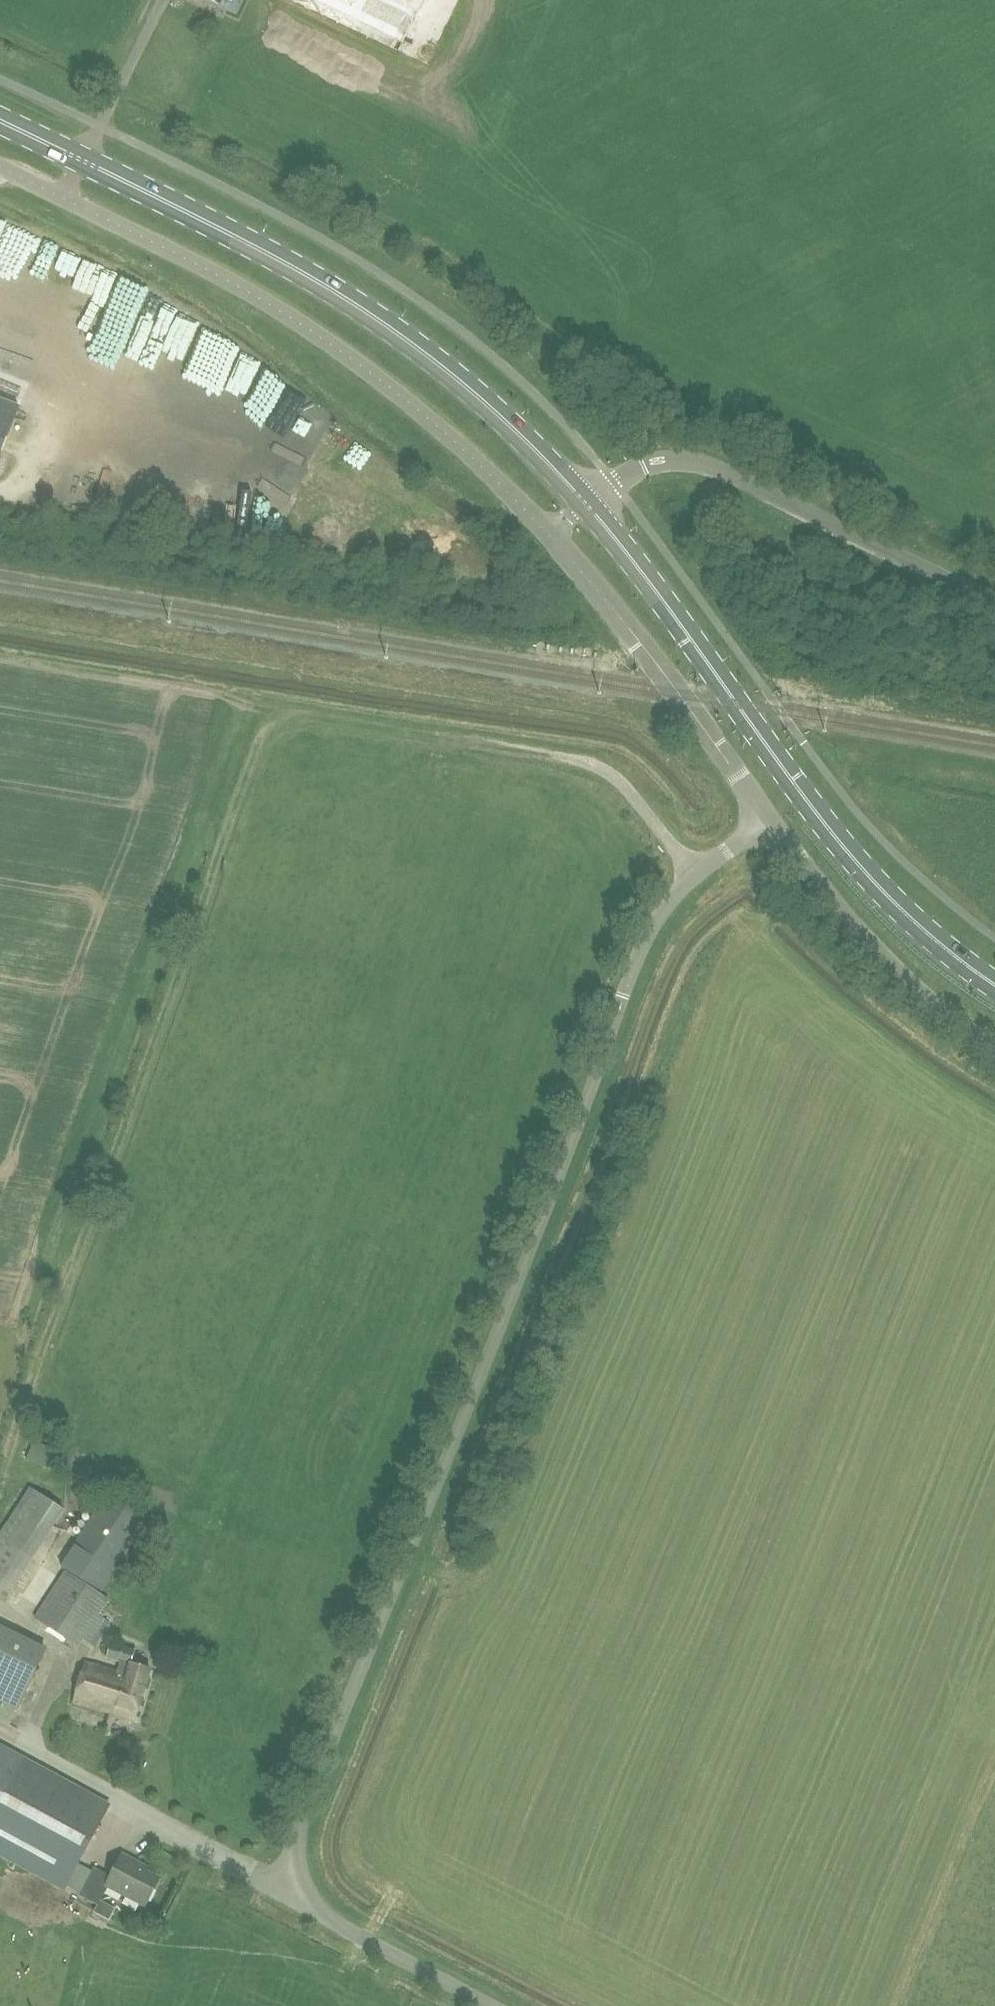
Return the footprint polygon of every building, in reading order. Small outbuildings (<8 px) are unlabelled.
[(252,0),(238,0),(235,4),(247,10),(252,0)] [(20,406),(0,399),(0,457),(20,406)] [(66,1511),(32,1489),(0,1538),(0,1592),(9,1598),(66,1511)] [(101,1593),(148,1520),(107,1493),(59,1566),(101,1593)] [(98,1616),(108,1600),(66,1573),(35,1620),(78,1647),(82,1640),(94,1648),(108,1623),(98,1616)] [(0,1634),(0,1706),(16,1713),(47,1652),(0,1634)] [(120,1663),(117,1673),(86,1664),(74,1704),(137,1721),(151,1669),(132,1665),(135,1651),(110,1645),(107,1659),(120,1663)] [(27,1758),(0,1744),(0,1852),(66,1888),(111,1804),(27,1758)] [(112,1877),(94,1868),(80,1897),(99,1906),(108,1887),(146,1906),(160,1879),(142,1870),(144,1867),(123,1856),(112,1877)]
